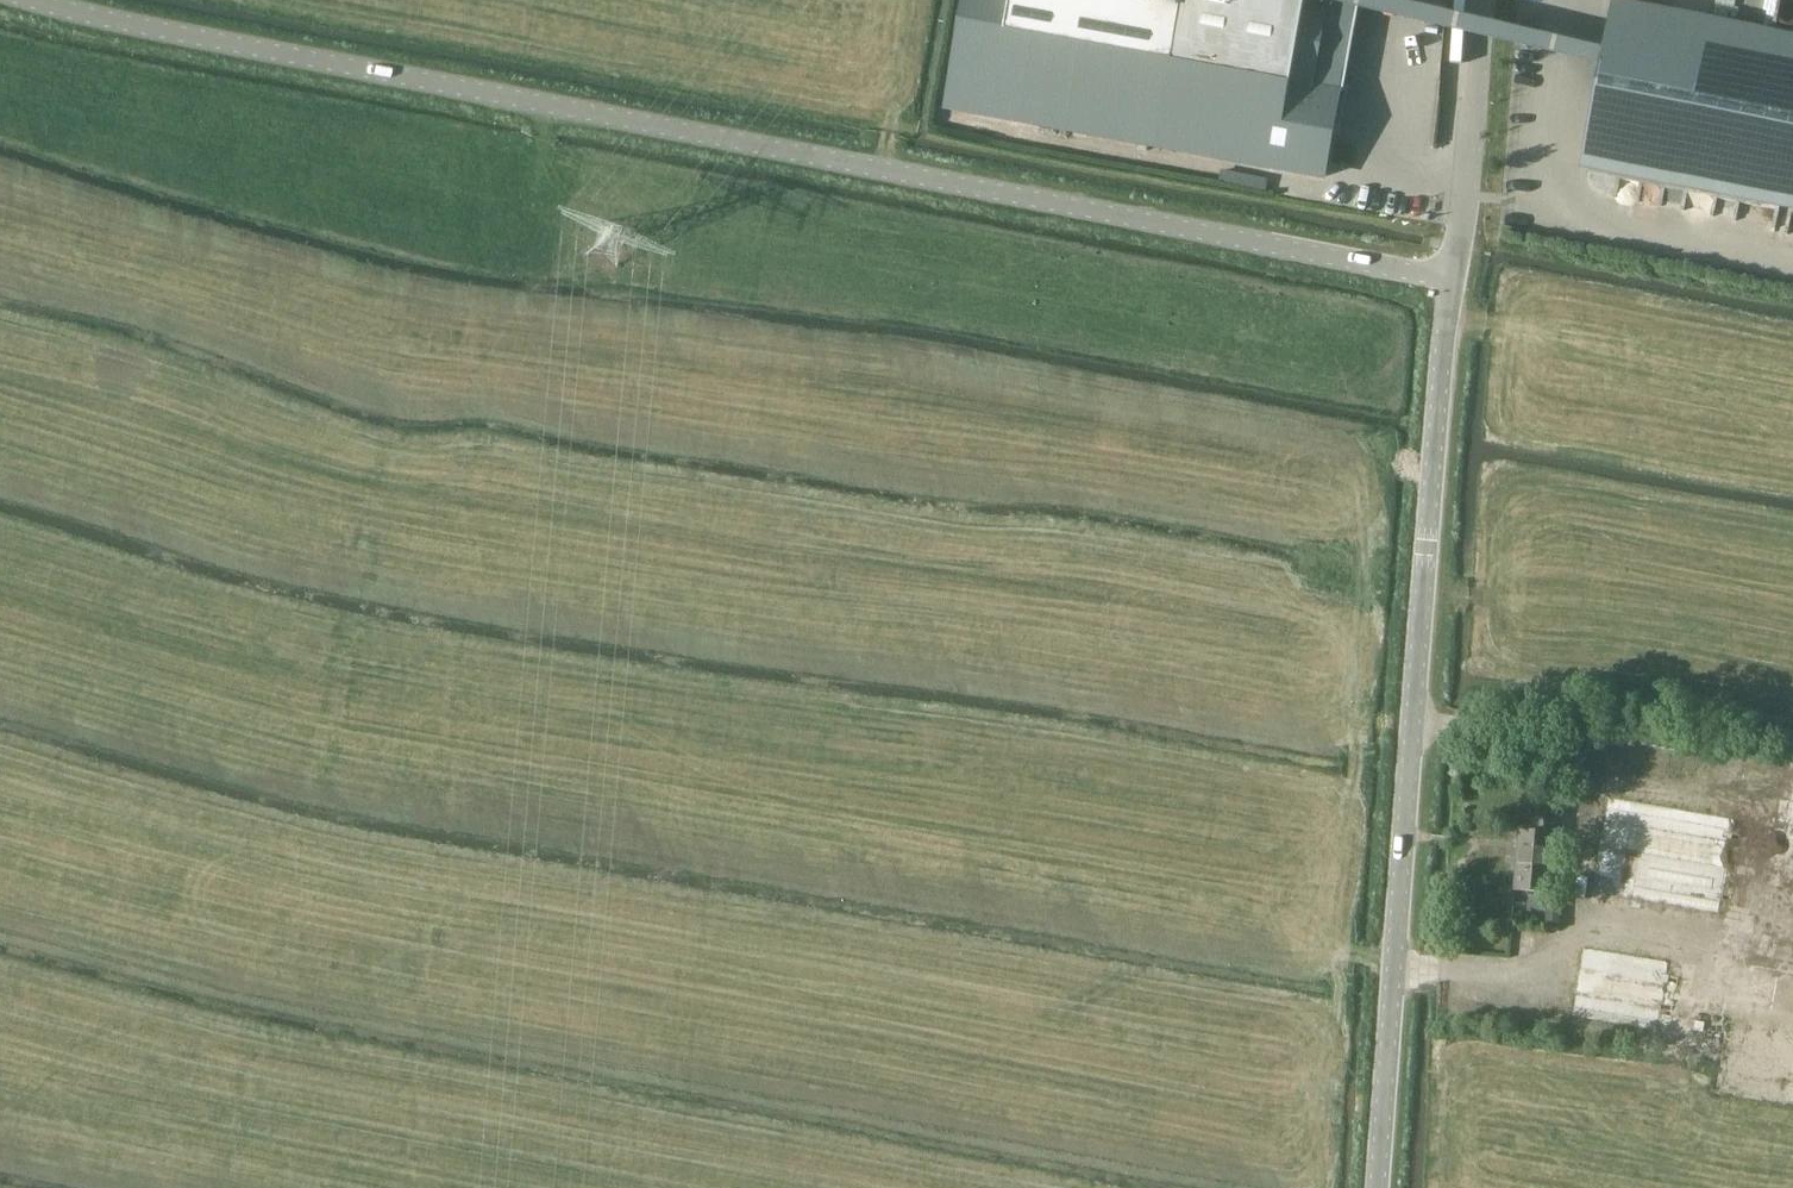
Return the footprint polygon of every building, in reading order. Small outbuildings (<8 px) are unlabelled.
[(947,108),(1069,130),(1069,129),(1326,176),(1334,134),(1338,135),(1347,86),(1314,80),(1328,8),(1329,0),(966,0),(947,108)] [(1358,0),(1329,0),(1328,8),(1605,74),(1608,58),(1358,0)] [(1618,4),(1608,58),(1605,74),(1587,167),(1792,207),(1792,38),(1618,4)] [(1514,890),(1548,893),(1553,834),(1555,834),(1556,820),(1532,818),(1531,832),(1519,831),(1514,890)] [(1562,898),(1547,897),(1545,930),(1560,931),(1562,898)]
